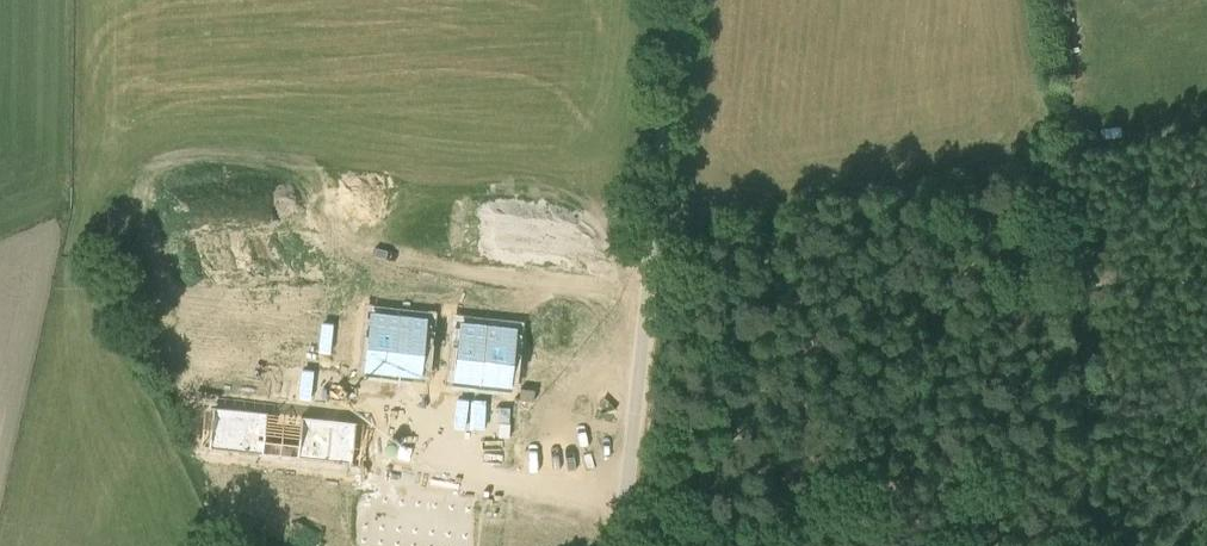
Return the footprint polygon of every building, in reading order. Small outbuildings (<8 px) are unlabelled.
[(375,314),(369,363),(396,366),(402,318),(375,314)] [(402,318),(396,366),(423,369),(428,321),(402,318)] [(489,327),(462,324),(456,372),(483,376),(489,327)] [(489,327),(483,376),(510,379),(516,331),(489,327)] [(284,442),(267,440),(270,411),(217,406),(212,446),(282,453),(284,442)] [(284,442),(282,453),(354,462),(358,422),(304,415),(301,444),(284,442)]
